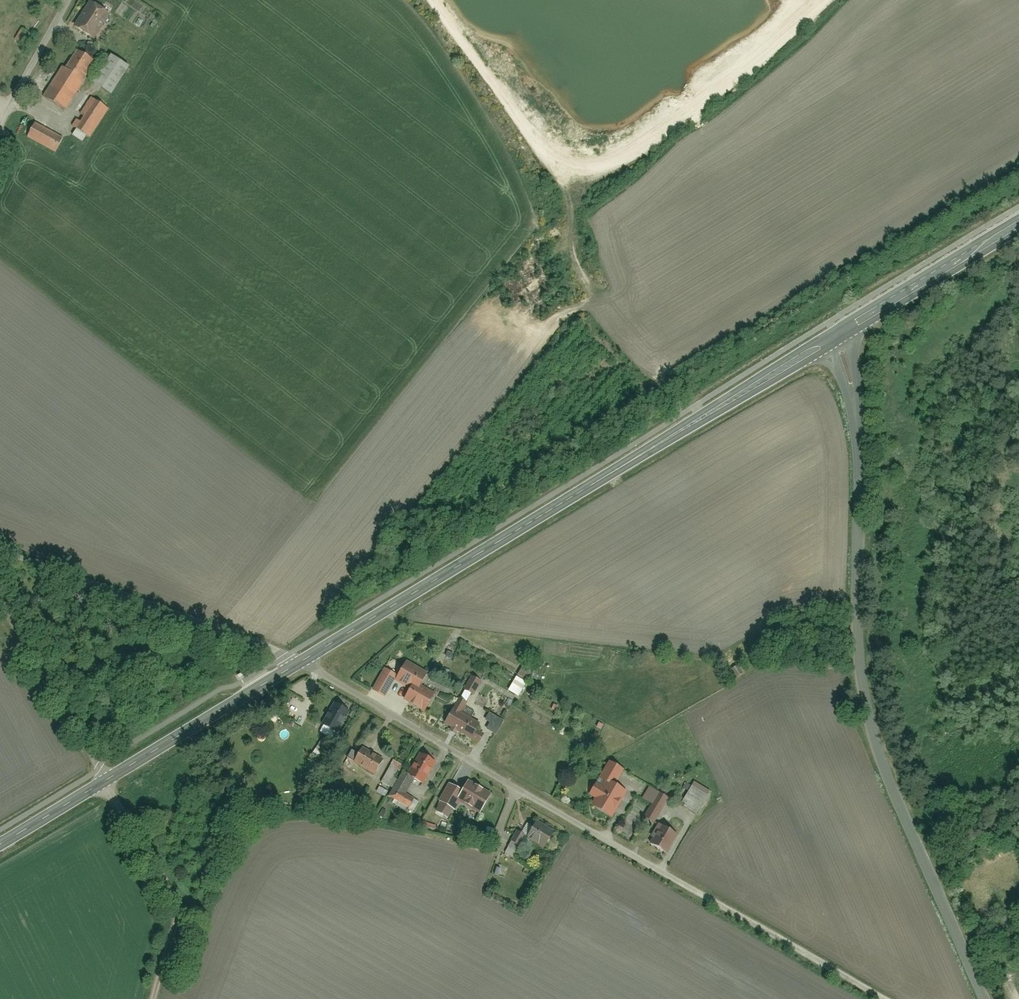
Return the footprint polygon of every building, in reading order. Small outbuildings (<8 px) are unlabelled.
[(87,4),(73,29),(93,41),(107,15),(87,4)] [(43,99),(65,112),(93,64),(71,51),(43,99)] [(108,57),(91,87),(109,97),(126,67),(108,57)] [(89,101),(73,130),(89,139),(106,111),(89,101)] [(34,125),(26,138),(53,154),(61,140),(34,125)] [(534,668),(524,663),(518,676),(528,681),(534,668)] [(729,671),(734,680),(747,673),(742,664),(729,671)] [(398,667),(394,675),(381,668),(369,692),(384,699),(392,683),(407,690),(402,700),(425,712),(431,699),(414,690),(420,678),(398,667)] [(534,672),(530,679),(541,685),(545,678),(534,672)] [(485,713),(480,723),(464,715),(480,684),(468,678),(452,709),(450,708),(441,725),(475,742),(483,728),(494,734),(500,721),(485,713)] [(515,679),(508,692),(518,698),(525,685),(515,679)] [(333,705),(321,728),(337,736),(349,713),(333,705)] [(373,775),(382,760),(360,746),(350,762),(373,775)] [(407,775),(424,785),(435,764),(419,755),(407,775)] [(607,763),(596,781),(604,786),(601,792),(591,786),(585,796),(595,802),(591,808),(612,819),(627,793),(615,786),(623,772),(607,763)] [(454,783),(450,789),(446,787),(433,812),(448,820),(456,804),(476,815),(485,799),(473,792),(475,788),(468,784),(465,789),(454,783)] [(692,786),(679,807),(696,817),(709,796),(692,786)] [(396,790),(391,800),(410,810),(415,800),(396,790)] [(657,796),(644,820),(655,827),(668,802),(657,796)] [(535,823),(526,839),(545,850),(554,834),(535,823)] [(661,825),(650,841),(668,854),(680,838),(661,825)]
